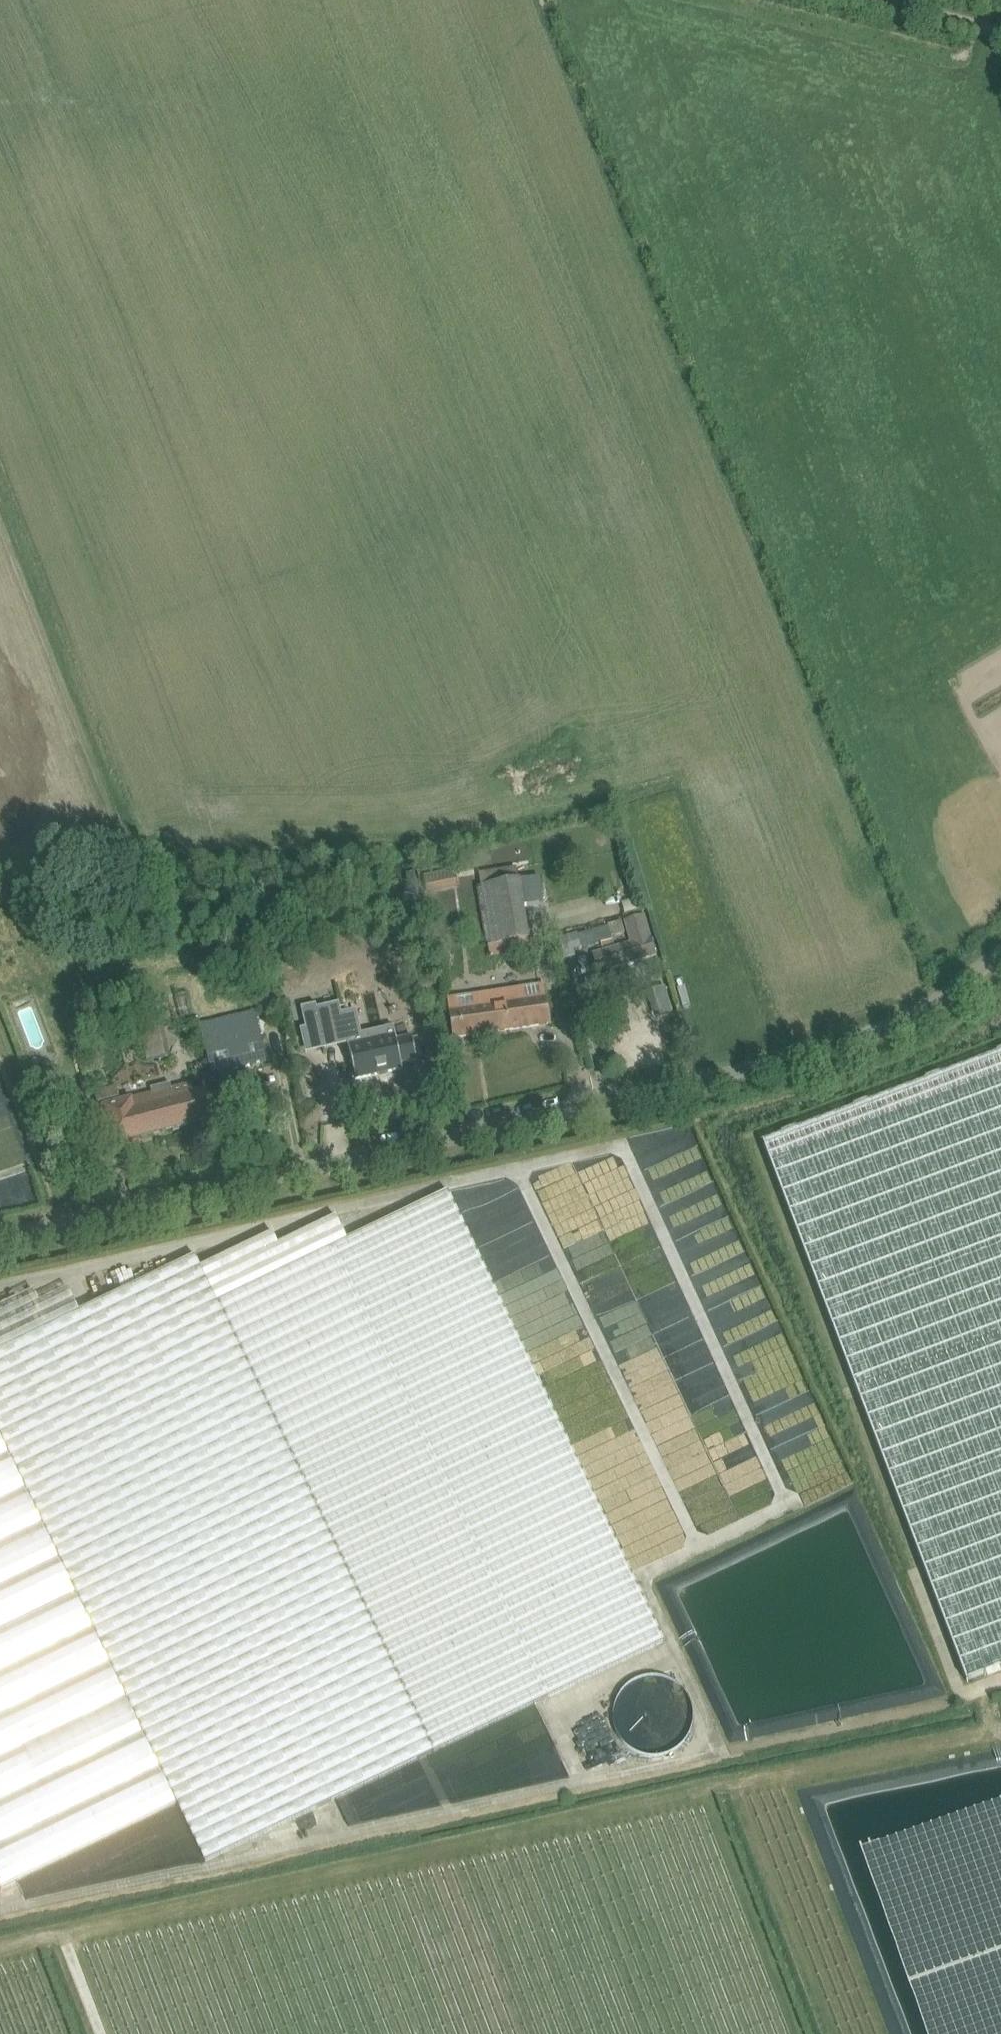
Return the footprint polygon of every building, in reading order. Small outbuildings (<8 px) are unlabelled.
[(519,880),(482,886),(493,945),(515,941),(533,937),(527,902),(552,898),(548,874),(523,879),(519,880)] [(636,882),(616,887),(624,917),(645,911),(636,882)] [(631,943),(597,953),(593,954),(597,969),(595,969),(596,972),(657,955),(651,937),(644,915),(624,921),(631,943)] [(583,948),(579,936),(578,932),(557,938),(564,960),(577,957),(575,951),(583,948)] [(545,983),(521,986),(503,989),(503,992),(448,1000),(453,1038),(551,1024),(545,983)] [(668,988),(655,991),(662,1019),(675,1015),(668,988)] [(337,994),(314,999),(321,1031),(345,1026),(337,994)] [(201,1026),(207,1053),(212,1073),(266,1059),(255,1013),(201,1026)] [(141,1033),(148,1063),(171,1057),(164,1027),(141,1033)] [(362,1038),(348,1041),(356,1079),(403,1069),(402,1063),(417,1060),(412,1036),(397,1040),(394,1027),(361,1034),(362,1038)] [(765,1145),(969,1681),(1000,1669),(1000,1056),(765,1145)] [(95,1091),(98,1103),(120,1098),(117,1086),(95,1091)] [(98,1108),(103,1126),(108,1145),(214,1118),(207,1090),(134,1108),(132,1099),(98,1108)] [(273,1232),(201,1266),(434,1752),(664,1642),(448,1191),(347,1239),(336,1216),(278,1244),(273,1232)] [(0,1347),(0,1431),(178,1804),(206,1862),(434,1752),(201,1266),(194,1254),(0,1347)] [(1,1889),(178,1804),(0,1431),(0,1888),(1,1889)]
